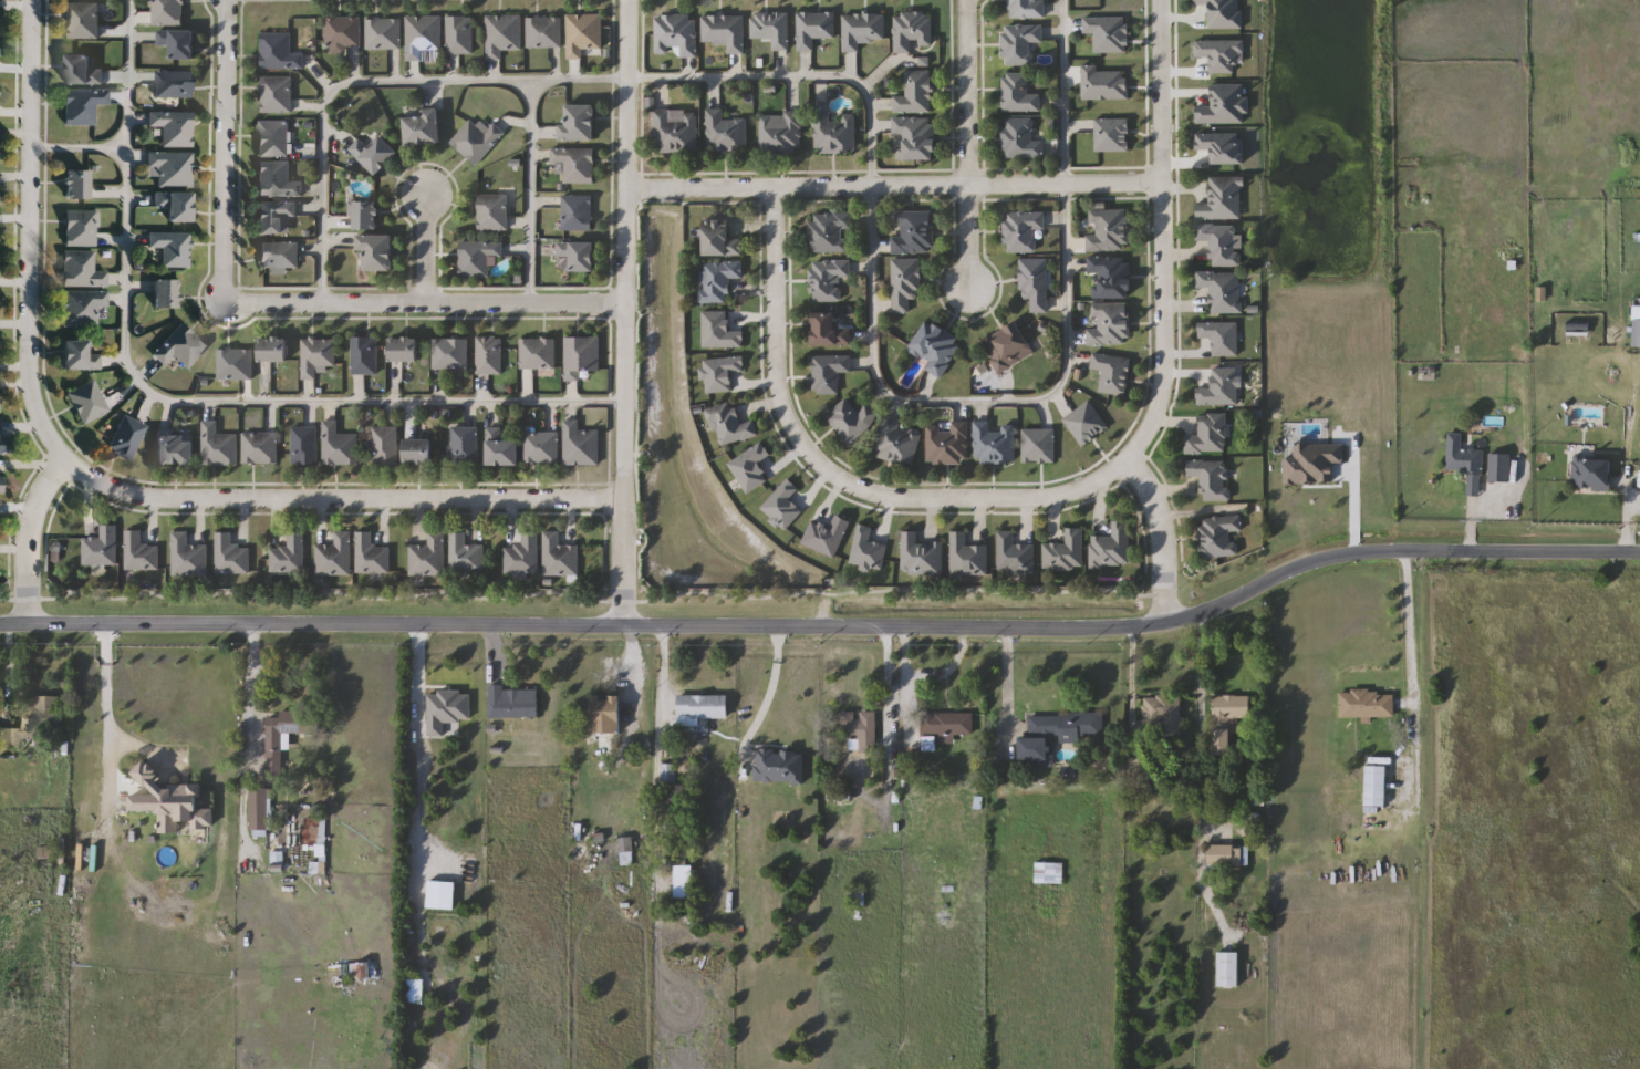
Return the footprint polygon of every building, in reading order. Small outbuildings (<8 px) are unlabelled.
[(152,27),(152,0),(184,0),(184,27),(152,27)] [(1010,19),(1010,0),(1044,0),(1044,19),(1010,19)] [(98,3),(98,39),(69,39),(69,3),(98,3)] [(751,39),(751,13),(789,13),(789,51),(774,51),(774,39),(751,39)] [(798,13),(835,13),(835,39),(814,39),(814,52),(798,52),(798,13)] [(912,48),(912,54),(895,54),(895,13),(933,13),(933,48),(912,48)] [(886,42),(861,42),(861,52),(844,52),(844,14),(886,14),(886,42)] [(522,15),(522,51),(502,51),(502,60),(487,60),(487,15),(522,15)] [(603,15),(603,50),(583,50),(583,60),(568,60),(568,15),(603,15)] [(656,15),(697,15),(697,58),(681,58),(681,48),(671,48),(671,55),(656,55),(656,15)] [(728,54),(728,43),(703,43),(703,15),(745,15),(745,54),(728,54)] [(443,17),(443,62),(407,62),(407,17),(443,17)] [(361,18),(361,48),(326,48),(326,18),(361,18)] [(474,18),(474,54),(448,54),(448,18),(474,18)] [(562,48),(528,48),(528,18),(562,18),(562,48)] [(367,50),(367,19),(401,19),(401,50),(367,50)] [(261,70),(261,34),(291,34),(291,20),(313,20),(313,43),(300,43),(300,35),(292,35),(292,54),(304,54),(304,70),(261,70)] [(1032,66),(1004,66),(1004,27),(1044,27),(1044,43),(1032,43),(1032,66)] [(173,61),(172,46),(157,46),(157,31),(195,31),(195,61),(173,61)] [(66,56),(91,56),(91,71),(103,71),(103,85),(66,85),(66,56)] [(894,113),(894,96),(906,96),(906,71),(932,71),(932,113),(894,113)] [(157,72),(194,72),(194,97),(157,97),(157,72)] [(1041,113),(1003,113),(1003,73),(1029,73),(1029,94),(1041,94),(1041,113)] [(261,113),(261,77),(292,77),(292,113),(261,113)] [(97,126),(66,126),(66,90),(110,90),(110,104),(97,104),(97,126)] [(595,106),(595,141),(560,141),(560,125),(565,125),(565,106),(595,106)] [(708,110),(725,110),(725,120),(747,120),(747,151),(708,152),(708,110)] [(423,116),(423,111),(439,111),(440,145),(406,147),(405,117),(423,116)] [(655,111),(673,111),(673,115),(698,115),(698,153),(656,153),(655,111)] [(842,121),(842,114),(855,114),(857,153),(816,154),(814,111),(831,111),(831,121),(842,121)] [(194,113),(194,147),(164,147),(164,126),(150,126),(150,113),(194,113)] [(760,155),(760,114),(801,114),(801,155),(760,155)] [(895,118),(935,118),(935,160),(895,160),(895,118)] [(1045,158),(1004,158),(1004,120),(1034,120),(1034,142),(1045,142),(1045,158)] [(476,166),(451,141),(473,121),(485,134),(496,124),(507,135),(476,166)] [(260,157),(260,122),(289,122),(289,157),(260,157)] [(361,138),(370,148),(382,136),(399,154),(376,176),(350,149),(361,138)] [(595,149),(595,184),(564,184),(564,164),(551,164),(551,149),(595,149)] [(149,167),(149,153),(194,153),(194,187),(159,186),(159,167),(149,167)] [(291,162),(290,183),(302,183),(302,197),(259,197),(259,162),(291,162)] [(91,170),(91,199),(66,199),(66,170),(91,170)] [(1196,201),(1210,201),(1210,177),(1242,177),(1242,219),(1196,219),(1196,201)] [(194,194),(194,222),(170,222),(170,208),(157,208),(157,194),(194,194)] [(508,231),(479,231),(479,196),(508,196),(508,231)] [(562,231),(562,196),(592,196),(592,231),(562,231)] [(260,201),(297,201),(297,217),(284,217),(284,235),(260,235),(260,201)] [(354,231),(354,203),(378,203),(378,231),(354,231)] [(66,210),(97,210),(97,246),(66,246),(66,210)] [(1088,250),(1088,210),(1129,210),(1129,250),(1088,250)] [(934,211),(934,253),(893,253),(892,236),(896,235),(896,211),(934,211)] [(1005,252),(1005,212),(1041,212),(1041,252),(1005,252)] [(853,230),(849,230),(849,253),(811,253),(811,214),(853,214),(853,230)] [(743,257),(704,257),(704,222),(729,222),(729,239),(743,239),(743,257)] [(1242,267),(1211,267),(1211,242),(1196,242),(1196,226),(1242,226),(1242,267)] [(190,233),(190,268),(164,268),(164,248),(150,248),(150,233),(190,233)] [(393,236),(393,271),(364,271),(364,252),(357,252),(357,236),(393,236)] [(299,242),(299,269),(261,269),(261,242),(299,242)] [(489,278),(459,278),(459,242),(504,242),(504,257),(489,257),(489,278)] [(571,272),(571,258),(558,258),(558,242),(594,242),(594,272),(571,272)] [(95,251),(95,271),(108,271),(108,287),(64,287),(64,251),(95,251)] [(1131,299),(1093,299),(1093,276),(1088,276),(1088,257),(1131,257),(1131,299)] [(893,314),(893,259),(920,259),(920,299),(911,299),(911,314),(893,314)] [(1031,300),(1020,300),(1020,259),(1048,259),(1048,312),(1031,312),(1031,300)] [(851,278),(841,278),(841,301),(812,302),(812,261),(851,261),(851,278)] [(700,262),(744,262),(744,280),(729,280),(729,303),(700,303),(700,262)] [(1197,272),(1241,272),(1242,313),(1211,314),(1211,289),(1197,289),(1197,272)] [(178,308),(156,308),(156,280),(178,280),(178,308)] [(97,326),(64,326),(64,291),(108,291),(108,307),(97,307),(97,326)] [(1130,304),(1130,345),(1088,346),(1087,328),(1093,328),(1093,305),(1130,304)] [(813,345),(813,314),(837,314),(837,326),(852,326),(852,345),(813,345)] [(925,369),(928,362),(910,351),(927,321),(963,341),(941,377),(925,369)] [(1000,374),(982,343),(1017,322),(1035,354),(1000,374)] [(188,369),(174,355),(165,364),(154,353),(184,323),(209,347),(188,369)] [(352,375),(352,338),(378,338),(378,375),(352,375)] [(477,338),(502,338),(502,374),(477,374),(477,338)] [(600,338),(600,372),(583,372),(583,381),(565,381),(565,338),(600,338)] [(259,339),(287,339),(287,363),(259,363),(259,339)] [(391,363),(391,339),(418,339),(418,363),(391,363)] [(521,369),(521,339),(556,339),(556,369),(521,369)] [(434,340),(468,340),(468,370),(434,370),(434,340)] [(103,354),(103,370),(64,370),(64,341),(89,341),(89,354),(103,354)] [(336,366),(318,366),(318,380),(303,380),(303,341),(336,341),(336,366)] [(252,350),(252,381),(218,381),(218,350),(252,350)] [(1102,371),(1091,370),(1093,353),(1132,359),(1127,396),(1099,393),(1102,371)] [(851,373),(840,373),(840,394),(813,394),(813,356),(851,356),(851,373)] [(69,392),(95,380),(111,412),(84,424),(69,392)] [(879,413),(858,445),(827,424),(843,398),(862,411),(866,404),(879,413)] [(718,446),(710,408),(734,403),(739,424),(756,421),(759,437),(718,446)] [(1227,413),(1227,454),(1186,454),(1186,435),(1200,435),(1200,413),(1227,413)] [(108,449),(124,415),(148,425),(132,459),(108,449)] [(14,453),(0,453),(0,417),(2,417),(2,435),(14,435),(14,453)] [(914,466),(875,457),(885,417),(923,426),(914,466)] [(599,465),(564,465),(564,421),(580,421),(580,430),(599,430),(599,465)] [(238,466),(203,466),(203,422),(218,422),(218,435),(238,435),(238,466)] [(324,466),(324,422),(339,422),(339,435),(359,435),(359,466),(324,466)] [(927,426),(951,426),(951,422),(968,422),(968,464),(927,464),(927,426)] [(975,424),(1016,424),(1016,464),(975,464),(975,424)] [(319,465),(292,465),(292,427),(319,427),(319,465)] [(373,466),(373,427),(398,427),(398,466),(373,466)] [(478,427),(478,466),(453,465),(453,427),(478,427)] [(519,440),(519,466),(487,466),(487,428),(501,428),(500,440),(519,440)] [(279,433),(279,464),(242,464),(242,433),(279,433)] [(559,464),(525,464),(525,433),(559,433),(559,464)] [(1446,470),(1447,433),(1463,434),(1462,450),(1483,450),(1481,496),(1467,496),(1468,471),(1446,470)] [(194,466),(158,466),(158,436),(194,436),(194,466)] [(432,464),(404,464),(404,440),(432,440),(432,464)] [(1509,455),(1509,482),(1488,482),(1488,455),(1509,455)] [(1612,458),(1612,490),(1574,490),(1574,458),(1612,458)] [(1231,500),(1203,501),(1202,477),(1189,477),(1187,461),(1228,459),(1231,500)] [(1202,560),(1197,518),(1242,513),(1243,531),(1236,531),(1238,557),(1202,560)] [(1130,521),(1130,568),(1090,568),(1090,536),(1112,536),(1112,521),(1130,521)] [(83,538),(101,538),(101,526),(117,526),(117,565),(83,565),(83,538)] [(1083,570),(1045,570),(1045,542),(1066,542),(1066,528),(1083,528),(1083,570)] [(125,570),(125,531),(142,531),(142,544),(159,544),(159,570),(125,570)] [(173,577),(173,531),(188,531),(188,544),(207,544),(207,577),(173,577)] [(352,575),(316,575),(316,544),(335,544),(335,531),(352,531),(352,575)] [(445,577),(409,577),(409,544),(428,544),(428,531),(445,531),(445,577)] [(543,577),(543,531),(560,531),(560,544),(579,544),(579,577),(543,577)] [(944,542),(944,575),(902,575),(902,531),(918,531),(918,542),(944,542)] [(951,531),(968,531),(968,544),(988,544),(988,574),(951,574),(951,531)] [(998,531),(1015,531),(1015,544),(1035,544),(1035,573),(998,573),(998,531)] [(391,574),(357,574),(357,532),(373,532),(373,547),(391,547),(391,574)] [(539,573),(505,573),(505,547),(522,547),(522,532),(539,532),(539,573)] [(216,574),(216,533),(232,533),(232,546),(249,546),(249,574),(216,574)] [(304,533),(304,572),(270,572),(270,549),(288,549),(288,533),(304,533)] [(467,533),(467,544),(485,544),(485,572),(450,572),(450,533),(467,533)] [(489,719),(489,688),(538,688),(538,719),(489,719)] [(1394,719),(1340,719),(1340,693),(1394,693),(1394,719)] [(621,733),(592,733),(592,696),(621,696),(621,733)] [(728,696),(728,719),(677,719),(677,696),(728,696)] [(1143,697),(1181,696),(1182,739),(1163,739),(1163,720),(1144,720),(1143,697)] [(1250,696),(1250,719),(1238,719),(1238,734),(1231,734),(1232,756),(1214,756),(1214,696),(1250,696)] [(1,728),(21,728),(21,707),(35,706),(35,697),(59,697),(60,728),(43,728),(43,740),(21,740),(21,747),(1,747),(1,728)] [(267,717),(281,717),(281,714),(319,713),(319,734),(284,734),(284,778),(267,778),(267,717)] [(878,713),(878,751),(850,751),(850,740),(841,740),(841,713),(878,713)] [(974,714),(974,737),(955,737),(955,745),(937,745),(937,751),(923,751),(923,714),(974,714)] [(1029,715),(1103,715),(1103,738),(1078,738),(1078,745),(1060,745),(1060,738),(1049,738),(1049,766),(1020,766),(1020,738),(1029,738),(1029,715)] [(662,785),(662,765),(675,765),(675,785),(662,785)] [(251,789),(268,789),(268,832),(258,832),(258,834),(251,834),(251,789)] [(634,865),(620,865),(620,838),(634,838),(634,865)] [(1160,839),(1160,848),(1143,848),(1143,838),(1160,839)] [(1245,865),(1208,865),(1208,847),(1245,847),(1245,865)] [(1063,863),(1063,884),(1035,884),(1035,863),(1063,863)] [(848,889),(865,889),(865,906),(848,906),(848,889)] [(1218,988),(1218,953),(1239,953),(1239,988),(1218,988)] [(375,979),(354,980),(354,964),(374,963),(375,979)]
